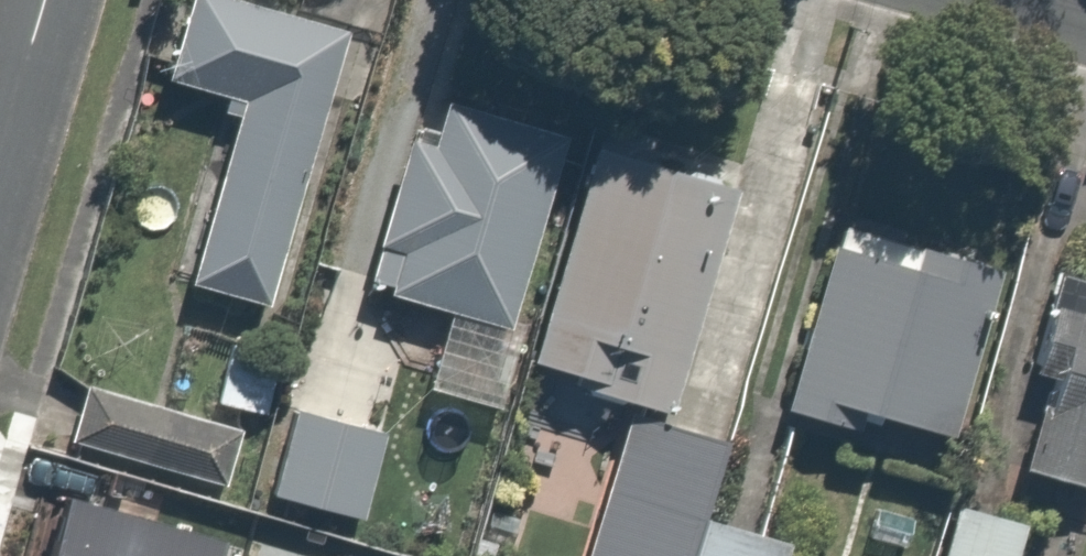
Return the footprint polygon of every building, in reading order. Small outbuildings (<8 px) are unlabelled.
[(245,0),(193,0),(168,76),(252,103),(193,288),(274,314),(363,38),(245,0)] [(553,123),(433,88),(418,141),(383,131),(339,279),(437,307),(414,385),(472,401),(553,123)] [(717,267),(743,160),(579,119),(517,363),(654,397),(689,260),(717,267)] [(938,424),(987,258),(827,211),(768,408),(823,424),(832,393),(938,424)] [(1062,254),(1049,301),(1029,295),(1007,371),(1027,376),(1002,464),(1080,487),(1085,465),(1085,261),(1062,254)] [(286,331),(233,321),(219,403),(271,412),(286,331)] [(243,433),(88,386),(70,445),(225,492),(243,433)] [(393,436),(294,410),(273,493),(372,519),(393,436)] [(617,416),(577,555),(762,555),(788,464),(617,416)] [(941,489),(919,555),(1009,555),(1022,517),(941,489)] [(74,500),(59,555),(228,555),(232,542),(74,500)]
